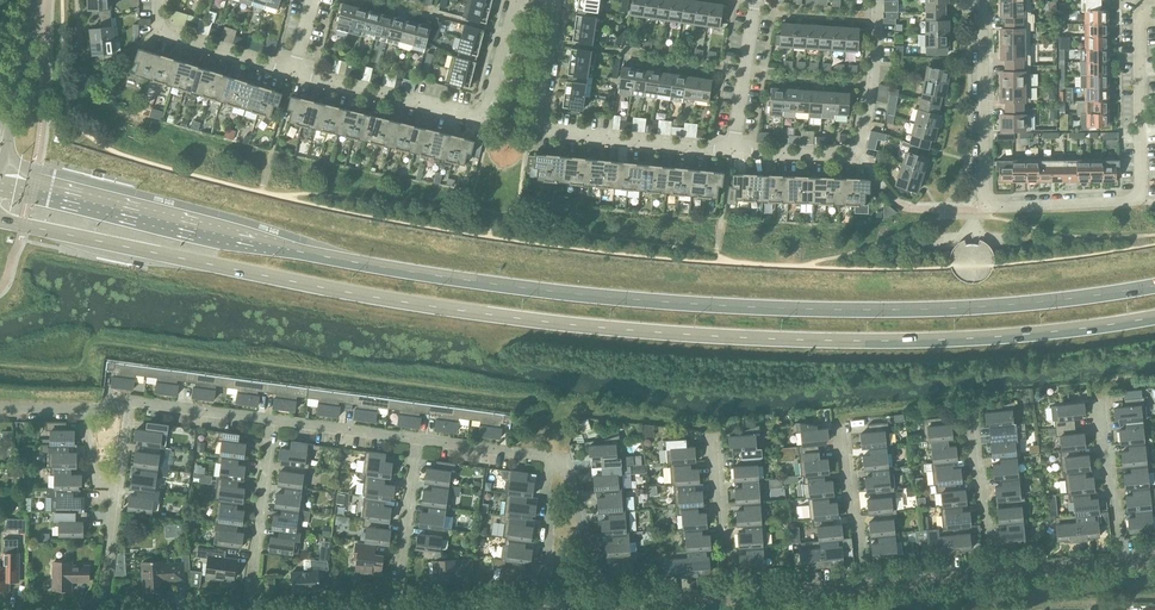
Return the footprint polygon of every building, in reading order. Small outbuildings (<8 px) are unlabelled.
[(101,18),(111,18),(110,0),(89,0),(89,10),(100,10),(101,18)] [(252,5),(264,9),(266,4),(265,4),(267,0),(253,0),(252,5)] [(265,4),(266,4),(278,8),(281,0),(267,0),(265,4)] [(466,4),(490,10),(493,0),(467,0),(466,4)] [(597,11),(602,11),(604,0),(579,0),(578,8),(577,15),(586,16),(587,9),(597,11)] [(643,15),(646,0),(632,0),(630,13),(643,15)] [(643,15),(656,17),(659,0),(646,0),(643,15)] [(656,17),(669,19),(672,0),(659,0),(656,17)] [(669,19),(681,21),(685,0),(672,0),(669,19)] [(687,0),(685,0),(681,21),(694,23),(697,2),(687,0)] [(898,12),(898,0),(884,0),(884,11),(896,11),(896,12),(898,12)] [(948,0),(927,0),(927,11),(945,11),(945,3),(948,3),(948,0)] [(1081,11),(1086,11),(1086,10),(1101,10),(1101,0),(1081,0),(1081,11)] [(531,4),(529,5),(532,9),(534,11),(536,10),(540,7),(539,5),(536,1),(532,4),(531,4)] [(1030,14),(1030,1),(999,1),(999,10),(1001,10),(1001,15),(1006,15),(1006,22),(1033,22),(1033,14),(1030,14)] [(1056,1),(1048,1),(1049,9),(1057,9),(1056,1)] [(336,29),(349,33),(351,28),(356,7),(341,2),(338,13),(340,14),(336,29)] [(710,4),(697,2),(694,23),(707,25),(710,4)] [(487,23),(490,10),(466,4),(463,17),(487,23)] [(723,6),(710,4),(707,25),(720,27),(722,16),(726,17),(728,6),(723,6)] [(349,33),(362,36),(369,10),(356,7),(351,28),(349,33)] [(577,15),(575,27),(594,30),(596,17),(597,11),(587,9),(586,16),(577,15)] [(381,13),(369,10),(362,36),(374,39),(381,13)] [(1086,11),(1086,23),(1109,23),(1109,13),(1107,13),(1107,10),(1101,10),(1086,10),(1086,11)] [(945,20),(945,11),(927,11),(927,33),(948,33),(948,20),(945,20)] [(374,39),(387,42),(393,16),(381,13),(374,39)] [(406,20),(393,16),(387,42),(399,46),(406,20)] [(91,28),(93,42),(114,39),(111,18),(101,18),(102,27),(101,27),(91,28)] [(186,20),(184,28),(190,29),(192,22),(186,20)] [(418,23),(406,20),(399,46),(411,49),(418,23)] [(440,32),(442,23),(436,21),(433,30),(440,32)] [(192,22),(190,29),(196,31),(198,23),(192,22)] [(999,35),(999,44),(1030,44),(1030,30),(1033,30),(1033,22),(1006,22),(1006,29),(1002,29),(1002,35),(999,35)] [(431,26),(418,23),(411,49),(424,52),(431,26)] [(1109,23),(1086,23),(1086,36),(1107,36),(1107,33),(1109,33),(1109,23)] [(776,45),(794,46),(795,25),(782,24),(781,35),(776,34),(776,45)] [(466,25),(462,38),(481,43),(485,30),(466,25)] [(794,46),(806,47),(808,25),(795,25),(794,46)] [(806,47),(819,48),(821,26),(808,25),(806,47)] [(819,48),(832,49),(834,27),(821,26),(819,48)] [(211,27),(208,35),(214,37),(217,29),(211,27)] [(573,41),(597,44),(599,31),(594,30),(575,27),(573,41)] [(832,49),(845,49),(846,28),(834,27),(832,49)] [(864,29),(846,28),(845,49),(858,50),(859,40),(863,40),(864,29)] [(217,29),(214,37),(220,39),(223,31),(217,29)] [(440,32),(433,30),(431,38),(437,40),(440,32)] [(948,33),(927,33),(927,54),(946,54),(946,47),(948,47),(948,33)] [(236,35),(233,43),(239,45),(242,37),(236,35)] [(1086,36),(1086,49),(1109,49),(1109,39),(1107,39),(1107,36),(1086,36)] [(242,37),(239,45),(245,47),(248,39),(242,37)] [(469,53),(478,55),(481,43),(462,38),(457,57),(467,59),(469,53)] [(115,52),(114,39),(93,42),(94,55),(105,54),(105,58),(116,57),(115,52)] [(264,53),(266,45),(260,43),(258,51),(264,53)] [(1030,65),(1030,44),(999,44),(999,53),(1002,53),(1002,58),(1006,58),(1006,65),(1030,65)] [(148,77),(156,53),(150,51),(150,52),(139,48),(135,61),(139,62),(135,74),(142,76),(148,77)] [(570,61),(589,64),(594,65),(596,51),(572,48),(570,61)] [(1086,49),(1080,49),(1080,62),(1107,62),(1107,59),(1109,59),(1109,49),(1086,49)] [(155,79),(160,81),(168,57),(162,55),(156,54),(156,53),(148,77),(149,78),(149,77),(155,79)] [(431,63),(433,55),(427,53),(425,62),(431,63)] [(452,56),(449,68),(473,74),(478,55),(469,53),(467,59),(457,57),(452,56)] [(168,57),(160,81),(166,83),(166,82),(173,84),(180,61),(174,59),(168,57)] [(180,61),(173,84),(179,87),(185,89),(193,65),(187,63),(180,61)] [(570,61),(567,81),(577,82),(578,75),(587,77),(589,64),(570,61)] [(332,72),(334,64),(328,62),(326,70),(332,72)] [(431,63),(425,62),(423,70),(429,72),(431,63)] [(928,66),(926,79),(947,83),(949,70),(939,68),(940,64),(929,62),(928,66)] [(1107,62),(1080,62),(1080,75),(1109,74),(1109,64),(1107,64),(1107,62)] [(191,90),(197,92),(205,69),(198,67),(193,65),(185,89),(191,90)] [(999,78),(999,87),(1030,86),(1030,65),(1006,65),(1006,72),(1002,72),(1002,78),(999,78)] [(621,71),(619,88),(632,89),(635,68),(622,66),(621,71)] [(449,68),(446,81),(450,82),(453,83),(452,86),(460,88),(461,85),(470,87),(473,74),(449,68)] [(648,70),(635,68),(632,89),(631,94),(644,96),(648,70)] [(205,69),(197,92),(204,95),(210,97),(217,73),(211,71),(205,69)] [(661,72),(648,70),(644,96),(657,98),(661,72)] [(674,74),(661,72),(657,98),(670,100),(674,74)] [(215,98),(222,101),(229,77),(223,75),(223,74),(217,73),(210,97),(215,99),(215,98)] [(686,75),(674,74),(670,100),(682,102),(686,75)] [(1109,74),(1080,75),(1080,88),(1086,88),(1107,87),(1107,84),(1109,84),(1109,74)] [(567,81),(565,93),(585,96),(587,77),(578,75),(577,82),(567,81)] [(699,77),(686,75),(682,102),(695,104),(696,99),(699,77)] [(229,77),(222,101),(228,103),(234,105),(242,80),(236,78),(236,79),(229,77)] [(696,99),(709,101),(711,90),(713,91),(715,80),(699,77),(696,99)] [(403,78),(403,81),(401,89),(414,92),(416,81),(403,78)] [(918,96),(917,100),(940,105),(941,96),(944,96),(947,83),(926,79),(922,97),(918,96)] [(240,107),(246,109),(254,84),(247,82),(242,80),(234,105),(240,107)] [(254,84),(246,109),(253,111),(258,113),(266,88),(261,86),(260,86),(254,84)] [(1007,101),(1007,108),(1022,108),(1022,101),(1030,101),(1030,86),(999,87),(999,96),(1002,96),(1002,101),(1007,101)] [(783,115),(785,88),(769,87),(768,98),(771,99),(770,115),(783,116),(783,115)] [(1086,88),(1086,100),(1109,100),(1109,90),(1107,90),(1107,87),(1086,88)] [(272,90),(266,88),(258,113),(264,115),(264,114),(271,117),(275,105),(279,106),(283,93),(272,90)] [(798,89),(785,88),(783,115),(796,116),(798,89)] [(811,90),(798,89),(796,116),(809,117),(811,90)] [(809,117),(822,118),(824,91),(811,90),(809,117)] [(836,92),(824,91),(822,118),(835,119),(835,114),(836,92)] [(852,104),(853,93),(836,92),(835,114),(848,115),(849,104),(852,104)] [(583,110),(585,96),(565,93),(563,107),(572,108),(571,112),(580,113),(580,109),(583,110)] [(302,98),(291,96),(288,109),(292,110),(289,122),(296,123),(296,124),(302,125),(308,100),(302,98)] [(302,125),(308,126),(308,127),(308,126),(315,128),(321,103),(314,101),(308,100),(302,125)] [(920,105),(916,122),(937,127),(936,128),(940,129),(943,119),(939,118),(940,114),(937,114),(940,105),(917,100),(916,104),(920,105)] [(1109,100),(1086,100),(1086,113),(1108,113),(1108,110),(1109,110),(1109,100)] [(327,131),(333,106),(327,104),(327,105),(321,103),(315,128),(321,130),(327,131)] [(339,107),(333,106),(327,131),(333,133),(333,132),(340,134),(346,109),(339,107)] [(162,111),(153,108),(150,117),(160,120),(162,111)] [(1022,108),(1007,108),(1007,115),(1002,115),(1002,121),(1000,121),(1000,130),(1030,130),(1030,115),(1022,115),(1022,108)] [(352,137),(358,112),(352,110),(352,111),(346,109),(340,134),(346,136),(352,137)] [(364,113),(358,112),(352,137),(358,139),(358,138),(365,140),(371,115),(364,113)] [(1088,129),(1088,127),(1108,127),(1108,122),(1109,122),(1109,116),(1108,116),(1108,113),(1086,113),(1081,113),(1081,129),(1088,129)] [(887,114),(886,122),(893,124),(895,115),(887,114)] [(174,123),(176,117),(169,115),(167,121),(174,123)] [(377,143),(383,118),(377,117),(371,115),(365,140),(371,142),(377,143)] [(390,146),(396,121),(389,120),(389,119),(383,118),(377,143),(383,145),(390,146)] [(402,123),(396,121),(390,146),(396,148),(402,149),(408,124),(402,123)] [(916,122),(910,143),(920,146),(928,149),(930,139),(933,140),(936,128),(937,127),(916,122)] [(872,123),(871,130),(887,134),(888,127),(872,123)] [(415,152),(421,127),(414,126),(414,125),(408,124),(402,149),(408,151),(415,152)] [(427,129),(421,127),(415,152),(421,154),(427,156),(433,130),(427,129)] [(236,131),(227,128),(224,136),(233,139),(236,131)] [(440,158),(446,133),(439,132),(433,130),(427,156),(433,157),(440,158)] [(871,130),(869,137),(885,141),(887,134),(871,130)] [(452,135),(446,133),(440,158),(446,160),(452,162),(458,136),(452,135)] [(458,163),(465,164),(468,153),(472,154),(475,141),(464,138),(458,136),(452,162),(458,163)] [(903,140),(901,145),(909,147),(903,164),(924,171),(927,172),(930,162),(927,161),(928,158),(918,155),(918,154),(920,146),(910,143),(903,140)] [(545,180),(551,181),(553,155),(548,154),(548,155),(536,153),(536,156),(528,155),(526,166),(539,167),(538,179),(545,180)] [(559,156),(553,155),(551,181),(557,182),(557,181),(564,182),(566,157),(559,156)] [(573,157),(566,157),(564,182),(570,183),(576,184),(579,158),(573,157)] [(579,158),(576,184),(582,184),(589,185),(592,159),(585,158),(579,158)] [(596,186),(602,186),(605,160),(599,160),(592,159),(589,185),(596,185),(596,186)] [(1013,159),(1002,159),(1002,161),(997,161),(997,169),(999,169),(999,182),(1006,182),(1006,180),(1013,180),(1013,159)] [(1026,159),(1013,159),(1013,180),(1016,180),(1016,182),(1022,182),(1022,180),(1026,180),(1026,159)] [(1038,159),(1026,159),(1026,180),(1030,180),(1030,182),(1036,182),(1036,180),(1039,180),(1038,159)] [(1051,159),(1038,159),(1039,180),(1041,180),(1041,182),(1048,182),(1048,180),(1051,180),(1051,159)] [(1064,159),(1051,159),(1051,180),(1055,180),(1055,182),(1061,182),(1061,180),(1064,180),(1064,159)] [(1077,159),(1064,159),(1064,180),(1067,180),(1067,181),(1073,181),(1073,180),(1077,180),(1077,159)] [(1087,180),(1090,180),(1090,159),(1077,159),(1077,180),(1081,180),(1081,181),(1087,181),(1087,180)] [(1103,159),(1090,159),(1090,180),(1093,180),(1093,181),(1099,181),(1099,180),(1103,180),(1103,159)] [(1114,159),(1103,159),(1103,180),(1110,180),(1110,181),(1116,181),(1116,169),(1119,169),(1119,160),(1114,160),(1114,159)] [(611,161),(605,160),(602,186),(608,187),(615,187),(618,162),(611,161)] [(622,188),(628,189),(630,163),(624,162),(618,162),(615,187),(622,188)] [(636,163),(630,163),(628,189),(634,189),(640,190),(643,164),(636,164),(636,163)] [(647,191),(653,191),(656,165),(650,165),(643,164),(640,190),(647,191)] [(898,181),(896,185),(917,192),(921,180),(924,181),(927,172),(924,171),(903,164),(898,181)] [(662,166),(656,165),(653,191),(659,192),(666,193),(669,167),(662,166)] [(673,193),(679,194),(682,168),(676,167),(676,168),(669,167),(666,193),(673,193)] [(688,169),(682,168),(679,194),(685,195),(685,194),(692,195),(694,170),(688,169)] [(698,196),(704,197),(707,171),(701,170),(694,170),(692,195),(698,196)] [(713,171),(707,171),(704,197),(718,198),(719,186),(723,186),(725,173),(713,171)] [(737,204),(737,199),(743,200),(749,200),(750,174),(744,174),(733,174),(732,186),(729,186),(727,204),(737,204)] [(750,174),(749,200),(755,200),(762,201),(763,175),(756,175),(756,174),(750,174)] [(770,175),(763,175),(762,201),(769,201),(775,201),(776,175),(770,175)] [(782,175),(776,175),(775,201),(781,202),(781,201),(788,202),(789,176),(782,176),(782,175)] [(796,176),(789,176),(788,202),(795,202),(801,202),(802,176),(796,176)] [(802,176),(801,202),(807,203),(807,202),(814,203),(815,177),(808,177),(808,176),(802,176)] [(822,177),(815,177),(814,203),(820,203),(826,203),(828,177),(822,177)] [(834,177),(828,177),(826,203),(832,204),(832,203),(839,204),(840,178),(834,178),(834,177)] [(847,178),(840,178),(839,204),(846,204),(852,205),(853,178),(847,178)] [(870,193),(871,179),(859,179),(853,178),(852,205),(855,205),(855,213),(868,213),(869,204),(866,204),(866,193),(870,193)] [(884,206),(883,218),(897,212),(890,206),(884,206)] [(968,244),(966,245),(965,240),(965,239),(963,240),(961,241),(959,242),(958,243),(956,245),(955,246),(954,248),(953,250),(952,252),(951,253),(950,255),(950,258),(950,260),(950,262),(950,264),(951,266),(951,268),(952,270),(953,271),(954,273),(955,275),(957,276),(958,278),(960,279),(962,280),(964,281),(966,282),(968,282),(970,282),(972,283),(974,283),(976,282),(978,282),(980,281),(982,280),(984,280),(985,278),(987,277),(988,276),(990,274),(991,273),(992,271),(993,269),(994,267),(994,265),(994,263),(995,261),(995,259),(994,257),(994,255),(993,253),(993,251),(992,249),(991,248),(989,246),(988,244),(987,243),(985,242),(983,241),(981,240),(979,239),(979,240),(980,240),(978,245),(976,244),(975,244),(973,244),(971,244),(969,244),(968,244)] [(135,374),(147,376),(148,367),(107,361),(106,370),(106,371),(116,372),(116,376),(114,376),(112,386),(133,389),(135,374)] [(188,372),(148,367),(147,376),(158,377),(156,392),(177,395),(178,384),(176,384),(177,380),(187,381),(188,372)] [(216,385),(227,387),(229,378),(188,372),(187,381),(197,383),(196,387),(194,386),(193,397),(214,400),(216,385)] [(269,383),(229,378),(227,387),(239,388),(237,403),(258,406),(259,395),(257,395),(258,391),(268,392),(269,383)] [(309,388),(269,383),(268,392),(278,393),(277,397),(275,397),(274,408),(295,411),(297,396),(308,397),(309,388)] [(320,399),(318,414),(339,417),(340,406),(338,406),(339,401),(346,402),(349,403),(350,394),(309,388),(308,397),(320,399)] [(1119,422),(1130,421),(1147,419),(1144,397),(1142,397),(1141,390),(1124,392),(1125,407),(1115,408),(1115,418),(1118,417),(1119,422)] [(390,399),(350,394),(349,403),(353,403),(359,404),(358,408),(356,408),(355,419),(376,421),(377,407),(389,408),(390,399)] [(431,404),(390,399),(389,408),(401,410),(399,425),(419,427),(421,417),(419,416),(419,412),(429,413),(431,404)] [(990,435),(1026,431),(1025,423),(1013,424),(1012,411),(1016,410),(1015,400),(999,406),(999,407),(1000,411),(986,413),(987,422),(989,422),(990,435)] [(1058,405),(1052,406),(1053,421),(1054,421),(1055,428),(1072,427),(1071,419),(1082,418),(1082,413),(1085,413),(1084,403),(1058,405)] [(471,410),(431,404),(429,413),(439,415),(439,419),(437,419),(435,429),(456,432),(458,417),(470,419),(471,410)] [(512,415),(471,410),(470,419),(481,420),(479,435),(500,438),(502,427),(500,427),(500,423),(510,424),(509,428),(510,428),(512,415)] [(944,439),(944,440),(952,439),(951,424),(940,425),(939,417),(922,419),(925,442),(927,441),(944,439)] [(1144,441),(1143,428),(1147,427),(1147,419),(1130,421),(1131,428),(1120,430),(1121,444),(1132,443),(1144,441)] [(63,422),(47,422),(47,431),(51,431),(51,444),(65,444),(65,445),(74,445),(74,430),(63,430),(63,422)] [(798,446),(799,453),(816,452),(815,445),(826,443),(825,438),(828,438),(827,428),(813,430),(813,426),(813,425),(796,422),(797,432),(802,432),(803,445),(798,446)] [(874,446),(890,445),(888,422),(872,424),(872,432),(861,433),(863,448),(874,447),(874,446)] [(165,447),(168,425),(152,423),(151,431),(137,429),(136,433),(135,439),(138,439),(138,444),(149,445),(160,446),(165,447)] [(653,425),(642,424),(643,437),(645,437),(654,436),(653,426),(653,425)] [(745,458),(762,457),(761,449),(756,449),(755,435),(760,435),(759,425),(743,431),(743,432),(744,435),(729,436),(730,446),(733,446),(733,451),(744,450),(745,458)] [(1072,427),(1055,428),(1056,437),(1061,436),(1062,450),(1076,448),(1076,449),(1085,448),(1084,433),(1073,434),(1072,427)] [(1004,455),(1021,454),(1019,440),(1026,440),(1026,431),(990,435),(991,442),(992,442),(993,457),(1004,456),(1004,455)] [(244,458),(246,443),(242,443),(243,435),(219,432),(218,440),(223,441),(221,454),(221,455),(235,456),(235,457),(244,458)] [(633,456),(621,457),(620,434),(603,440),(604,441),(604,445),(590,445),(590,455),(593,455),(594,460),(605,459),(605,467),(631,466),(634,465),(633,457),(633,456)] [(686,439),(666,440),(667,449),(668,463),(670,463),(687,462),(695,461),(694,447),(687,447),(686,439)] [(927,441),(928,449),(933,449),(934,462),(948,461),(948,462),(957,461),(956,446),(944,447),(944,440),(944,439),(927,441)] [(1149,441),(1144,441),(1132,443),(1133,450),(1122,452),(1123,466),(1134,465),(1151,463),(1149,441)] [(282,463),(293,465),(293,464),(309,466),(312,444),(296,442),(295,450),(281,448),(279,458),(282,458),(282,463)] [(41,444),(41,453),(49,453),(49,467),(51,467),(51,466),(68,467),(76,467),(77,452),(65,452),(65,445),(65,444),(51,444),(41,444)] [(137,451),(135,466),(146,467),(162,469),(165,447),(160,446),(149,445),(148,453),(137,451)] [(875,454),(864,455),(865,470),(876,469),(876,468),(893,467),(890,445),(874,446),(874,447),(875,454)] [(1081,470),(1090,470),(1088,455),(1077,456),(1076,449),(1076,448),(1062,450),(1060,450),(1062,472),(1064,472),(1081,470)] [(365,460),(363,474),(365,474),(382,476),(390,478),(392,463),(381,461),(382,454),(382,453),(366,451),(365,460)] [(816,460),(816,452),(799,453),(801,476),(804,476),(804,475),(820,474),(829,473),(827,459),(816,460)] [(222,463),(221,477),(235,479),(243,480),(245,466),(234,464),(235,457),(235,456),(221,455),(221,454),(219,454),(218,463),(222,463)] [(1022,462),(1021,454),(1004,455),(1004,456),(1005,463),(994,464),(995,479),(1006,478),(1006,477),(1018,476),(1017,463),(1022,462)] [(641,456),(633,457),(634,465),(641,465),(641,456)] [(762,465),(762,457),(745,458),(745,466),(734,466),(735,481),(746,480),(758,479),(757,466),(762,465)] [(426,482),(437,484),(437,483),(449,485),(451,471),(455,472),(456,463),(440,461),(439,469),(428,468),(426,482)] [(953,483),(962,482),(960,468),(949,469),(948,462),(948,461),(934,462),(932,463),(934,485),(936,485),(936,484),(953,483)] [(690,483),(690,484),(699,483),(698,469),(687,469),(687,462),(670,463),(671,485),(674,485),(690,483)] [(1126,488),(1137,487),(1148,486),(1147,472),(1152,472),(1151,463),(1134,465),(1135,472),(1124,474),(1126,488)] [(279,485),(290,486),(306,488),(309,466),(293,464),(293,465),(292,472),(281,470),(279,485)] [(56,475),(56,489),(70,489),(79,489),(79,484),(82,484),(82,475),(68,474),(68,467),(51,466),(51,467),(51,475),(56,475)] [(623,488),(622,474),(631,473),(631,466),(605,467),(606,475),(595,475),(595,490),(609,489),(623,488)] [(132,488),(143,489),(155,490),(156,477),(161,478),(162,469),(146,467),(145,475),(134,473),(132,488)] [(895,489),(893,467),(876,468),(876,469),(877,476),(866,477),(867,492),(878,491),(878,490),(895,489)] [(526,481),(527,473),(503,470),(502,478),(506,479),(504,493),(507,493),(523,495),(532,496),(532,494),(534,494),(535,484),(534,484),(534,482),(526,481)] [(1064,472),(1067,494),(1069,494),(1069,493),(1085,492),(1086,492),(1094,491),(1093,477),(1082,478),(1081,470),(1064,472)] [(381,498),(381,499),(390,500),(390,495),(393,495),(395,486),(381,484),(382,476),(365,474),(362,496),(364,497),(365,496),(381,498)] [(804,498),(808,498),(808,497),(811,497),(825,496),(834,495),(832,480),(821,482),(820,474),(804,475),(804,476),(804,483),(802,483),(804,498)] [(215,499),(218,499),(234,501),(243,503),(245,488),(234,486),(235,479),(221,477),(218,476),(215,499)] [(997,501),(1009,500),(1020,498),(1019,485),(1024,484),(1023,476),(1018,476),(1006,477),(1006,478),(1007,485),(996,486),(997,501)] [(34,484),(33,477),(24,479),(25,486),(34,484)] [(746,480),(747,488),(736,488),(737,503),(748,503),(748,502),(764,501),(763,479),(758,479),(746,480)] [(437,483),(437,484),(436,491),(425,490),(423,504),(434,506),(434,505),(451,507),(454,485),(449,485),(437,483)] [(694,505),(694,506),(703,505),(702,491),(691,491),(690,484),(690,483),(674,485),(675,504),(675,506),(675,507),(677,507),(677,506),(694,505)] [(936,484),(936,485),(937,493),(942,492),(943,506),(957,505),(966,504),(965,490),(954,491),(953,483),(936,484)] [(1148,486),(1137,487),(1137,495),(1126,496),(1128,510),(1139,509),(1154,507),(1154,503),(1153,485),(1148,486)] [(304,510),(306,488),(290,486),(289,494),(278,492),(276,507),(287,509),(287,508),(304,510)] [(72,511),(72,512),(81,512),(81,497),(70,497),(70,489),(56,489),(47,488),(47,497),(52,497),(52,511),(55,511),(58,511),(72,511)] [(599,512),(613,511),(627,510),(626,488),(623,488),(609,489),(609,497),(598,497),(599,512)] [(914,488),(907,488),(908,496),(915,495),(914,488)] [(143,489),(142,497),(131,495),(129,510),(152,513),(154,499),(158,500),(159,491),(155,490),(143,489)] [(880,512),(897,511),(895,489),(878,490),(878,491),(879,498),(868,499),(869,514),(881,513),(880,512)] [(1069,493),(1069,494),(1070,502),(1075,501),(1076,515),(1097,513),(1099,513),(1097,498),(1086,500),(1086,492),(1085,492),(1069,493)] [(350,495),(338,493),(336,503),(348,505),(350,495)] [(522,503),(523,495),(507,493),(506,501),(502,501),(500,514),(501,514),(506,515),(523,517),(523,518),(532,519),(532,514),(535,514),(536,509),(536,504),(522,503)] [(381,520),(380,521),(389,522),(391,507),(380,506),(381,499),(381,498),(365,496),(364,497),(362,518),(364,519),(364,518),(381,520)] [(825,496),(811,497),(808,497),(808,498),(811,520),(813,520),(813,519),(829,517),(829,518),(838,517),(837,502),(825,503),(825,496)] [(1011,522),(1027,520),(1025,498),(1020,498),(1009,500),(1009,507),(998,508),(1000,523),(1011,522)] [(234,523),(233,524),(242,525),(244,510),(233,509),(234,501),(218,499),(215,521),(217,522),(217,521),(234,523)] [(749,524),(766,523),(764,501),(748,502),(748,503),(748,510),(737,511),(738,525),(749,525),(749,524)] [(431,527),(443,529),(445,515),(449,516),(451,507),(434,505),(434,506),(433,513),(422,511),(420,526),(431,528),(431,527)] [(677,506),(677,507),(678,515),(683,515),(684,528),(698,527),(698,528),(707,527),(706,513),(695,513),(694,506),(694,505),(677,506)] [(943,506),(941,506),(943,528),(948,528),(969,526),(971,526),(969,511),(958,512),(957,505),(943,506)] [(1139,509),(1140,517),(1129,518),(1130,532),(1153,530),(1152,516),(1154,516),(1154,507),(1139,509)] [(273,529),(284,530),(301,532),(302,521),(309,522),(310,511),(304,510),(287,508),(287,509),(286,516),(275,514),(273,529)] [(602,519),(602,521),(598,521),(599,532),(603,532),(603,534),(617,533),(626,532),(631,532),(629,510),(627,510),(613,511),(613,519),(602,519)] [(60,526),(60,536),(83,536),(83,521),(72,521),(72,512),(72,511),(58,511),(55,511),(55,525),(60,526)] [(883,534),(894,533),(893,520),(898,519),(897,511),(880,512),(881,513),(881,520),(870,521),(872,536),(883,535),(883,534)] [(1076,515),(1079,540),(1093,539),(1092,537),(1099,536),(1098,527),(1109,525),(1108,512),(1099,513),(1097,513),(1076,515)] [(503,537),(506,538),(506,537),(522,539),(522,540),(531,541),(533,526),(522,525),(523,518),(523,517),(506,515),(501,514),(500,523),(505,523),(503,537)] [(1076,515),(1056,517),(1058,540),(1065,540),(1065,542),(1079,540),(1076,515)] [(843,539),(843,538),(841,524),(830,525),(829,518),(829,517),(813,519),(813,520),(814,528),(819,527),(820,540),(820,541),(841,538),(841,539),(843,539)] [(364,518),(364,519),(363,527),(368,527),(366,541),(389,544),(391,530),(380,528),(380,521),(381,520),(364,518)] [(13,529),(19,529),(26,530),(26,519),(13,519),(13,529)] [(1011,522),(1011,529),(1000,530),(1002,545),(1025,543),(1023,529),(1028,528),(1027,520),(1011,522)] [(217,521),(217,522),(214,544),(242,547),(244,532),(233,531),(233,524),(234,523),(217,521)] [(184,536),(183,523),(174,524),(175,536),(184,536)] [(763,545),(767,545),(768,544),(767,531),(766,531),(766,523),(749,524),(749,525),(750,532),(739,533),(740,548),(751,547),(751,546),(763,545)] [(948,528),(951,553),(964,552),(964,550),(971,549),(969,526),(948,528)] [(431,527),(431,528),(430,535),(419,533),(417,548),(440,551),(442,537),(447,538),(448,529),(443,529),(431,527)] [(684,528),(681,528),(683,550),(683,551),(688,550),(708,549),(711,549),(710,535),(698,535),(698,528),(698,527),(684,528)] [(917,542),(929,541),(930,553),(937,552),(937,555),(951,553),(948,528),(943,528),(915,531),(917,542)] [(300,540),(301,532),(284,530),(283,538),(272,536),(270,551),(293,554),(293,553),(298,554),(300,540)] [(607,556),(620,555),(630,554),(629,540),(634,540),(633,531),(631,532),(626,532),(617,533),(617,541),(606,541),(607,556)] [(895,542),(900,541),(899,533),(894,533),(883,534),(883,535),(883,542),(872,543),(874,558),(897,556),(895,542)] [(506,538),(505,545),(503,545),(501,559),(508,560),(511,560),(511,561),(530,563),(532,549),(521,547),(522,540),(522,539),(506,537),(506,538)] [(843,562),(842,549),(853,548),(852,537),(843,538),(843,539),(841,539),(841,538),(820,541),(823,566),(836,565),(836,562),(843,562)] [(2,592),(4,590),(9,590),(9,581),(19,582),(19,553),(18,553),(18,539),(4,539),(4,553),(3,553),(3,566),(0,566),(0,592),(2,592)] [(809,567),(823,566),(820,541),(820,540),(800,542),(802,566),(809,565),(809,567)] [(381,575),(384,556),(374,555),(376,546),(356,543),(355,552),(358,553),(356,571),(381,575)] [(763,554),(768,554),(767,545),(763,545),(751,546),(751,547),(751,554),(740,555),(741,570),(764,568),(763,554)] [(223,550),(198,547),(197,557),(208,558),(206,577),(225,580),(226,577),(234,579),(237,560),(222,558),(223,550)] [(688,550),(689,576),(703,575),(703,573),(710,572),(708,549),(688,550)] [(683,551),(683,550),(667,551),(669,575),(675,574),(676,577),(689,576),(688,550),(683,551)] [(637,553),(630,554),(620,555),(621,562),(610,563),(611,578),(634,577),(633,562),(638,562),(637,553)] [(183,563),(183,571),(190,570),(189,555),(182,555),(182,563),(183,563)] [(508,560),(501,559),(494,558),(493,566),(502,568),(500,582),(514,583),(520,579),(526,580),(527,570),(510,568),(511,561),(511,560),(508,560)] [(291,573),(292,592),(320,590),(319,575),(329,574),(328,562),(321,561),(313,560),(314,571),(291,573)] [(455,578),(473,577),(472,560),(457,561),(457,560),(436,561),(437,568),(434,571),(435,582),(455,581),(455,578)] [(165,561),(142,562),(144,590),(154,590),(154,591),(166,590),(165,583),(166,583),(166,581),(184,579),(183,571),(183,563),(182,563),(165,564),(165,561)] [(89,581),(90,565),(72,565),(72,562),(54,562),(54,570),(52,570),(52,578),(54,578),(54,590),(58,590),(60,592),(65,592),(67,590),(72,590),(72,581),(89,581)] [(487,580),(478,580),(478,588),(487,588),(487,580)]
